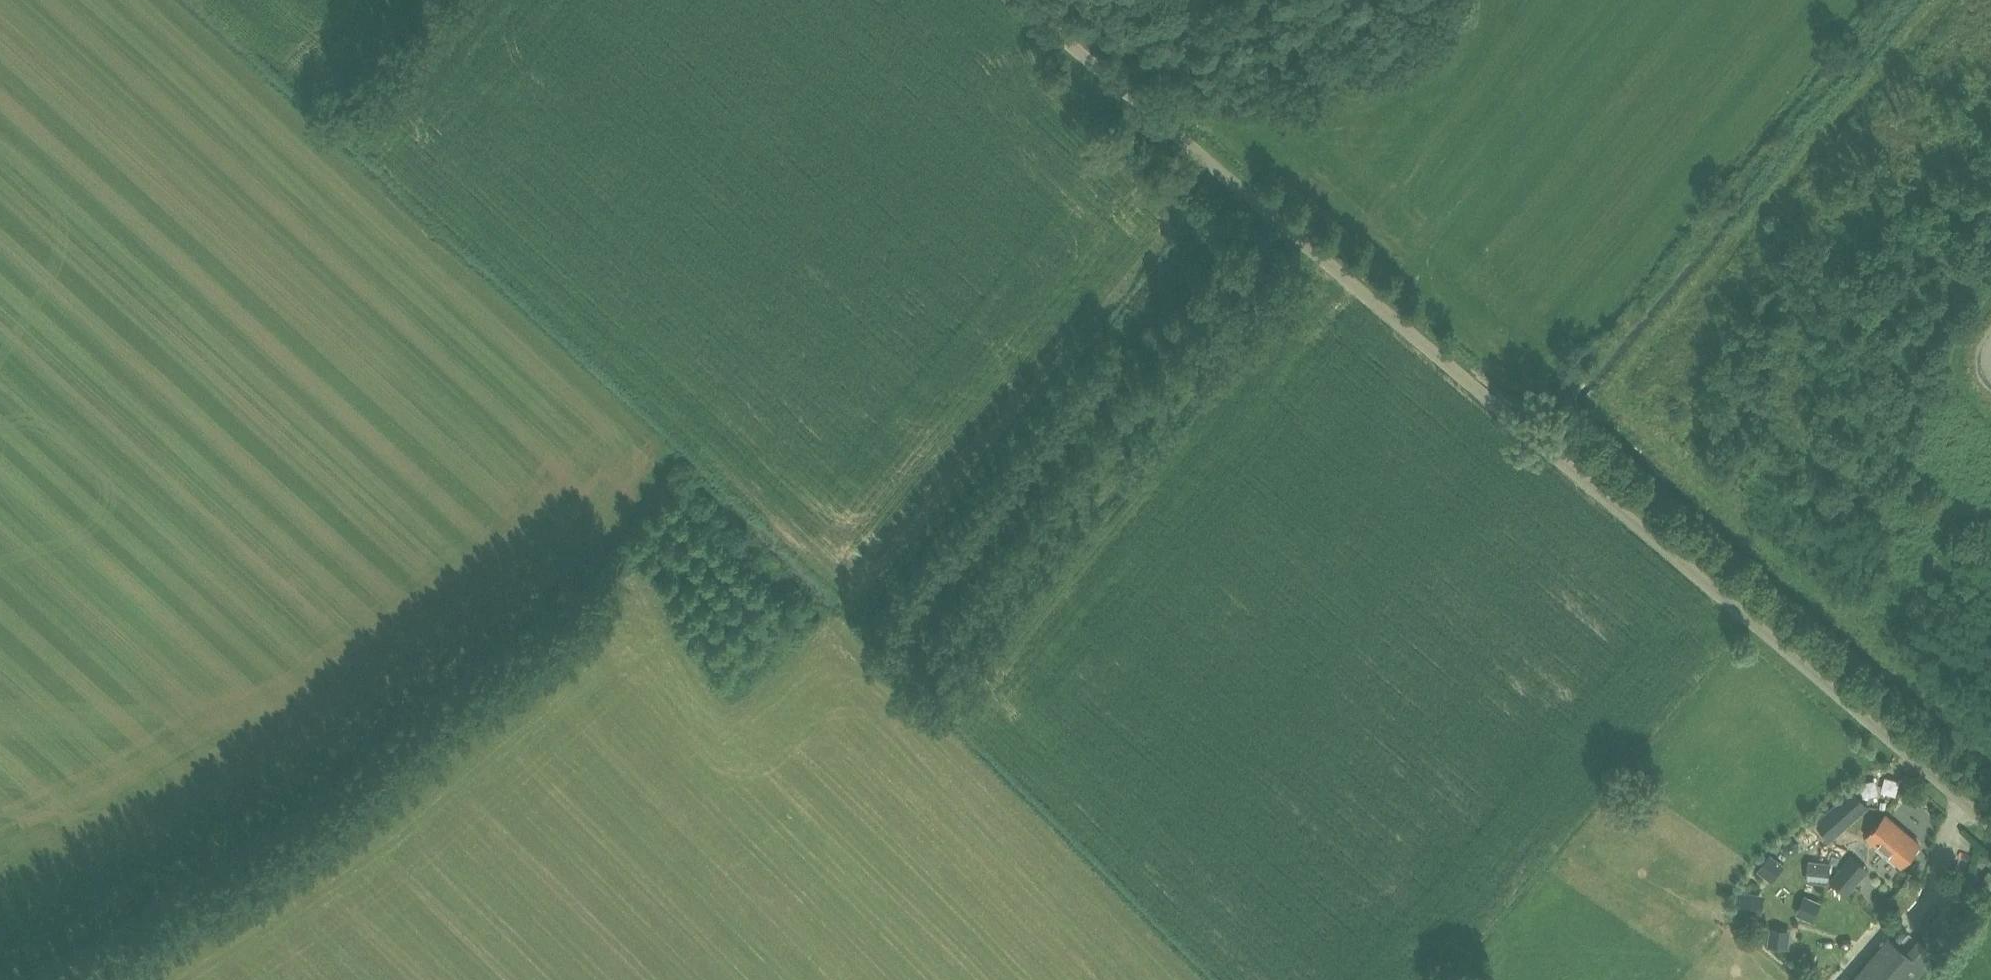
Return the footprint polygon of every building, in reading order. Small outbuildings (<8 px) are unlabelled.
[(1847,793),(1815,821),(1831,839),(1863,811),(1847,793)] [(1868,837),(1902,864),(1919,843),(1885,815),(1868,837)] [(1780,861),(1770,854),(1757,869),(1767,877),(1780,861)] [(1852,854),(1829,880),(1847,895),(1869,869),(1852,854)] [(1830,862),(1814,861),(1812,880),(1828,882),(1830,862)] [(1904,896),(1919,908),(1935,887),(1921,875),(1904,896)] [(1757,893),(1741,891),(1738,913),(1754,915),(1757,893)] [(1821,902),(1810,897),(1802,915),(1813,920),(1821,902)] [(1790,935),(1770,932),(1768,945),(1788,947),(1790,935)] [(1850,979),(1914,979),(1939,952),(1921,936),(1908,951),(1889,935),(1850,979)]
